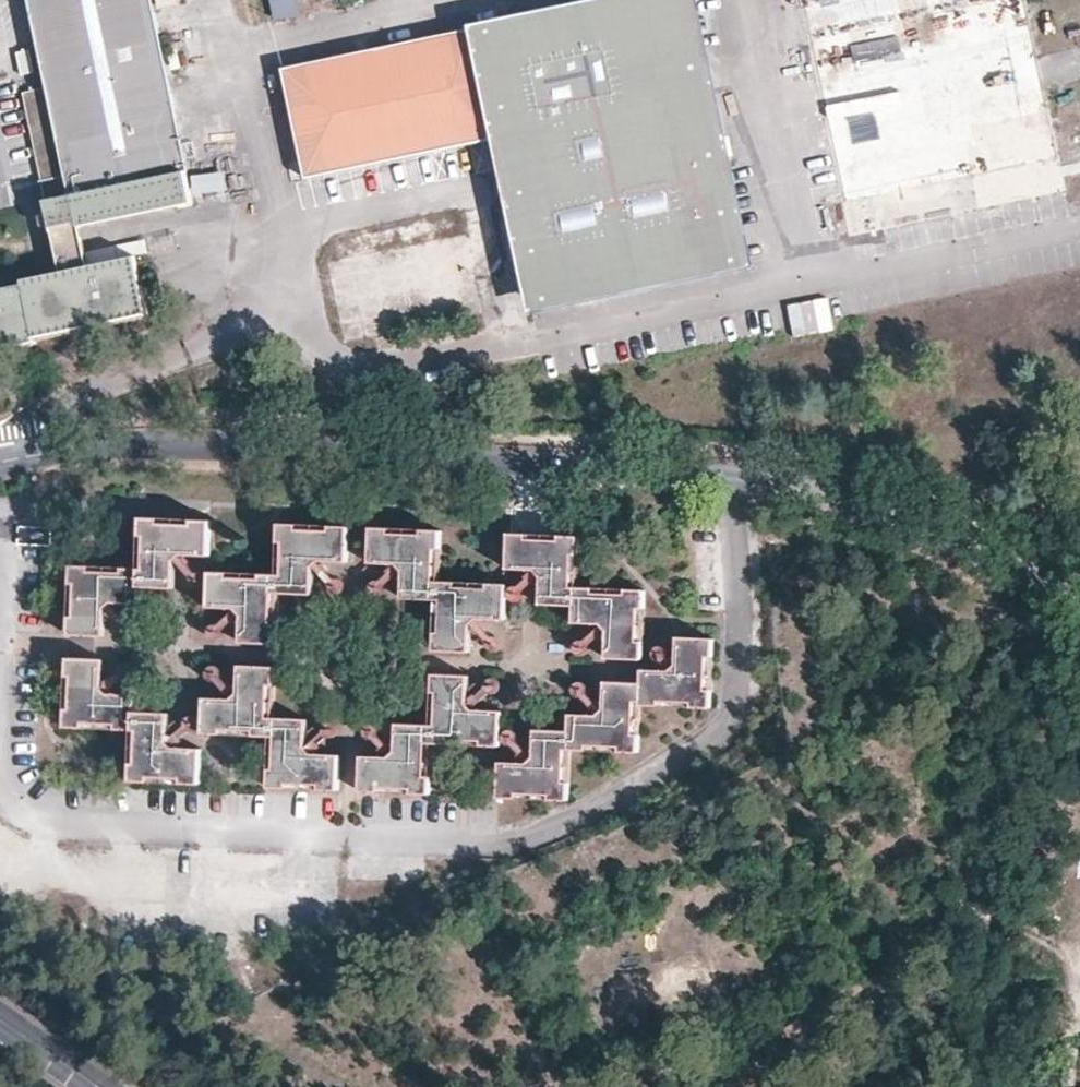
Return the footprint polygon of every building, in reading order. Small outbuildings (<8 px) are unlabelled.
[(33,343),(32,338),(145,314),(133,257),(83,267),(75,224),(189,200),(149,0),(25,0),(41,86),(17,91),(40,209),(32,211),(34,219),(46,230),(50,229),(58,272),(19,280),(20,283),(0,287),(0,350),(33,343)] [(157,9),(178,6),(177,0),(156,0),(157,9)] [(300,17),(299,0),(271,0),(274,20),(300,17)] [(282,66),(305,176),(496,137),(533,308),(740,264),(683,0),(601,0),(472,26),(282,66)] [(1061,191),(1024,0),(803,0),(841,197),(972,171),(979,207),(1061,191)] [(194,196),(227,192),(225,173),(192,176),(194,196)] [(972,179),(842,194),(847,230),(976,215),(972,179)] [(827,296),(787,306),(794,338),(834,328),(827,296)] [(65,561),(60,627),(63,634),(92,637),(94,613),(102,607),(126,609),(128,595),(164,598),(167,562),(175,556),(200,559),(204,521),(132,518),(128,565),(65,561)] [(36,543),(37,526),(17,525),(16,542),(36,543)] [(268,579),(201,575),(198,611),(220,613),(229,622),(228,646),(265,648),(270,602),(302,604),(306,574),(319,563),(341,566),(344,529),(272,525),(268,579)] [(439,534),(369,530),(366,568),(390,571),(402,584),(401,608),(435,611),(432,657),(473,659),(474,634),(483,627),(502,628),(504,594),(437,589),(439,534)] [(578,542),(510,538),(509,571),(538,573),(536,610),(574,613),(574,629),(604,632),(603,666),(639,668),(643,594),(576,588),(578,542)] [(528,767),(500,765),(496,803),(569,808),(572,754),(637,758),(642,714),(708,718),(712,646),(679,645),(676,678),(641,677),(640,691),(602,689),(600,718),(569,716),(568,731),(532,730),(528,767)] [(91,663),(73,661),(59,658),(53,725),(103,732),(118,734),(116,764),(115,781),(124,781),(188,789),(190,753),(154,750),(156,710),(121,706),(123,692),(95,689),(89,682),(91,663)] [(218,705),(191,704),(191,737),(260,742),(257,790),(330,795),(332,758),(303,756),(291,742),(294,709),(262,707),(263,669),(229,668),(225,697),(218,705)] [(384,761),(358,758),(354,796),(427,802),(427,751),(498,755),(498,720),(479,719),(470,708),(472,682),(433,680),(431,716),(397,715),(394,745),(384,761)]
